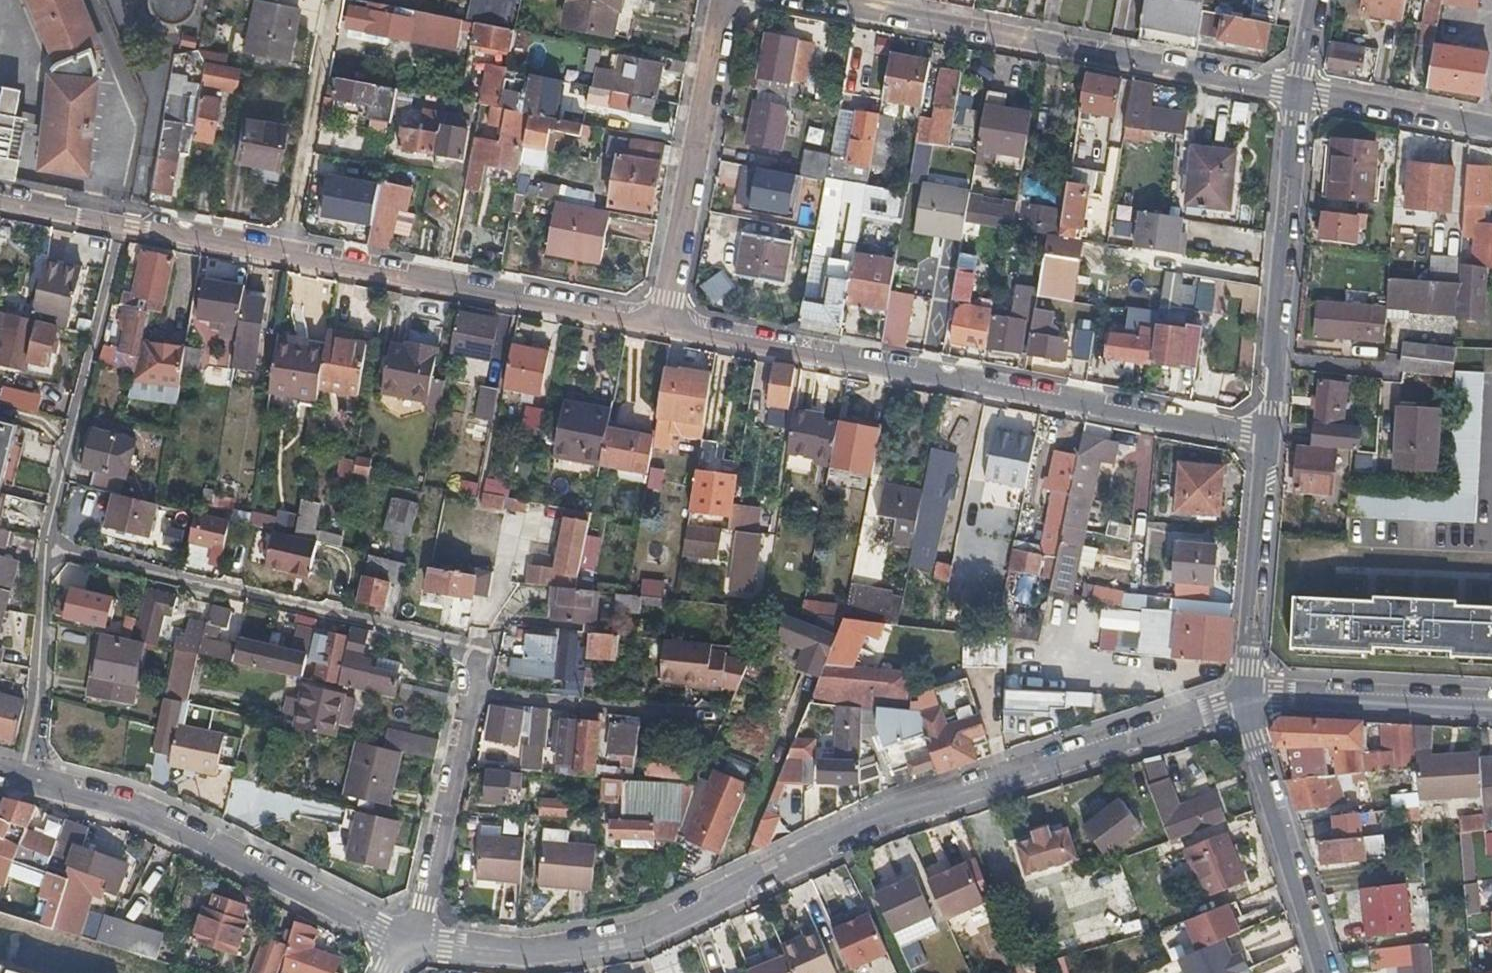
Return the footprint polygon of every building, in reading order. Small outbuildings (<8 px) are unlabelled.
[(53,62),(50,65),(48,68),(37,164),(66,168),(82,170),(92,80),(91,80),(91,68),(90,61),(86,52),(95,47),(75,0),(27,0),(53,62)] [(147,5),(148,8),(151,13),(156,17),(161,20),(167,22),(173,22),(178,21),(184,18),(186,16),(190,11),(191,8),(192,6),(194,0),(147,0),(147,5)] [(263,56),(284,60),(294,6),(261,0),(253,0),(243,53),(263,56)] [(430,0),(429,0),(418,0),(418,1),(412,0),(410,0),(409,7),(440,13),(442,2),(430,0)] [(639,0),(568,0),(563,25),(627,38),(633,12),(637,12),(639,0)] [(1201,11),(1202,0),(1144,0),(1138,40),(1195,50),(1197,35),(1201,11)] [(1247,16),(1272,20),(1276,0),(1250,0),(1247,16)] [(1404,0),(1361,0),(1359,11),(1401,19),(1404,0)] [(1440,0),(1425,0),(1421,22),(1436,23),(1440,0)] [(350,6),(348,16),(346,27),(411,39),(415,19),(390,14),(392,6),(368,1),(367,9),(350,6)] [(492,2),(487,24),(513,29),(517,7),(492,2)] [(1266,23),(1201,11),(1197,35),(1262,47),(1266,23)] [(473,53),(474,49),(475,45),(481,46),(480,51),(497,54),(498,49),(509,51),(513,29),(487,24),(474,21),(468,52),(473,53)] [(812,36),(798,33),(773,28),(772,34),(766,34),(755,88),(800,95),(803,80),(804,80),(812,36)] [(1429,65),(1432,45),(1433,40),(1420,37),(1416,63),(1429,65)] [(1360,72),(1364,47),(1333,42),(1329,67),(1335,68),(1334,73),(1346,75),(1347,70),(1360,72)] [(1486,54),(1432,45),(1429,65),(1425,88),(1481,96),(1486,54)] [(880,100),(900,104),(920,108),(929,63),(888,55),(880,100)] [(611,91),(615,92),(631,95),(652,99),(653,100),(661,64),(618,56),(611,91)] [(498,107),(502,87),(507,61),(494,58),(493,66),(486,65),(478,103),(498,107)] [(686,62),(676,60),(666,58),(664,71),(683,75),(686,62)] [(195,98),(191,124),(189,136),(208,140),(216,99),(209,98),(211,86),(233,90),(237,69),(202,61),(195,98)] [(960,74),(950,73),(940,71),(934,106),(954,109),(960,74)] [(523,91),(502,87),(498,107),(505,109),(552,119),(560,80),(531,74),(530,82),(524,81),(523,91)] [(389,122),(392,107),(396,88),(327,75),(323,97),(370,105),(367,118),(389,122)] [(1079,110),(1096,113),(1114,115),(1119,82),(1084,75),(1079,110)] [(1153,84),(1131,79),(1124,127),(1151,131),(1181,135),(1185,114),(1149,107),(1153,84)] [(615,92),(611,91),(587,86),(584,103),(612,109),(615,92)] [(396,88),(392,107),(408,109),(411,91),(396,88)] [(615,92),(612,109),(627,112),(631,95),(615,92)] [(176,122),(191,124),(195,98),(165,93),(149,189),(168,192),(173,154),(171,153),(176,122)] [(648,116),(652,99),(631,95),(627,112),(648,116)] [(746,141),(763,144),(780,148),(787,106),(754,100),(746,141)] [(1231,103),(1228,125),(1245,126),(1247,105),(1231,103)] [(844,182),(854,184),(864,186),(878,110),(855,107),(842,182),(844,182)] [(582,125),(552,119),(505,109),(498,142),(472,137),(463,188),(478,190),(484,163),(514,169),(521,137),(525,138),(523,147),(545,151),(549,130),(580,136),(582,125)] [(460,119),(441,115),(421,111),(418,128),(404,125),(403,128),(400,128),(397,148),(460,161),(465,131),(458,130),(460,119)] [(1076,128),(1085,129),(1093,130),(1095,121),(1078,118),(1076,128)] [(233,161),(253,165),(272,168),(280,127),(241,120),(233,161)] [(189,136),(191,124),(176,122),(171,153),(173,154),(185,156),(189,136)] [(917,124),(914,141),(928,143),(947,146),(951,125),(938,122),(935,137),(926,136),(928,126),(917,124)] [(5,178),(9,158),(15,159),(21,129),(0,125),(0,177),(5,178)] [(1151,131),(1124,127),(1122,136),(1149,140),(1151,131)] [(618,155),(659,162),(662,146),(608,138),(604,153),(618,155)] [(591,144),(585,142),(579,141),(577,150),(589,153),(591,144)] [(928,143),(914,141),(910,162),(924,165),(928,143)] [(972,173),(980,174),(989,176),(994,149),(977,145),(972,173)] [(1380,148),(1361,146),(1343,145),(1341,159),(1335,159),(1331,201),(1375,205),(1380,148)] [(540,173),(545,151),(523,147),(519,169),(532,171),(540,173)] [(824,179),(826,166),(829,153),(802,148),(798,174),(817,178),(824,179)] [(1229,208),(1231,182),(1234,155),(1192,151),(1187,205),(1229,208)] [(651,212),(659,162),(618,155),(610,206),(651,212)] [(1491,268),(1491,224),(1483,223),(1485,202),(1491,203),(1491,165),(1467,163),(1463,234),(1476,236),(1473,265),(1484,267),(1491,268)] [(749,165),(747,172),(746,179),(772,185),(775,170),(749,165)] [(1406,209),(1429,210),(1451,212),(1454,168),(1409,165),(1406,209)] [(530,181),(532,171),(519,169),(517,179),(530,181)] [(815,187),(817,178),(798,174),(793,173),(791,183),(815,187)] [(844,182),(842,182),(824,179),(800,320),(839,327),(843,304),(852,253),(860,213),(864,186),(854,184),(838,277),(827,275),(836,229),(844,182)] [(397,212),(402,213),(408,214),(412,190),(381,182),(366,246),(388,250),(397,212)] [(838,277),(854,184),(844,182),(836,229),(827,275),(838,277)] [(1067,188),(1060,236),(1075,239),(1083,186),(1068,183),(1067,188)] [(933,234),(933,229),(940,189),(922,185),(914,231),(933,234)] [(556,202),(593,209),(595,200),(592,195),(541,186),(540,192),(528,190),(526,197),(556,202)] [(901,221),(905,193),(864,186),(860,213),(901,221)] [(1018,193),(1012,228),(1047,234),(1060,236),(1067,188),(1059,187),(1056,210),(1028,205),(1030,198),(1023,197),(1024,187),(1019,186),(1018,193)] [(961,234),(964,220),(968,195),(968,194),(940,189),(933,229),(961,234)] [(964,220),(1012,228),(1018,193),(1007,191),(1003,209),(979,205),(980,197),(968,195),(964,220)] [(609,213),(593,209),(556,202),(547,247),(579,254),(578,260),(599,265),(609,213)] [(1107,245),(1174,253),(1179,217),(1112,209),(1107,245)] [(1322,241),(1365,243),(1368,217),(1324,214),(1323,223),(1318,223),(1317,231),(1323,231),(1322,241)] [(933,229),(933,234),(961,239),(961,234),(933,229)] [(783,285),(787,264),(791,243),(744,233),(736,276),(783,285)] [(1038,290),(1037,296),(1074,301),(1083,240),(1075,239),(1060,236),(1047,234),(1038,290)] [(546,254),(578,260),(579,254),(547,247),(546,254)] [(122,294),(119,304),(122,305),(145,309),(159,312),(173,257),(142,250),(131,296),(122,294)] [(894,260),(852,253),(843,304),(886,311),(888,298),(894,260)] [(960,301),(962,293),(963,285),(970,286),(975,256),(958,253),(950,300),(960,301)] [(1473,265),(1461,263),(1460,282),(1458,311),(1458,318),(1482,319),(1484,267),(1473,265)] [(1142,279),(1162,282),(1163,270),(1144,267),(1142,279)] [(719,270),(696,287),(709,305),(732,289),(719,270)] [(938,270),(936,296),(946,297),(949,272),(938,270)] [(1162,282),(1161,291),(1158,312),(1175,314),(1180,273),(1163,270),(1162,282)] [(1389,306),(1424,308),(1458,311),(1460,282),(1391,277),(1389,306)] [(222,337),(235,339),(242,295),(243,288),(232,286),(232,284),(204,280),(197,318),(224,322),(222,337)] [(1208,313),(1215,285),(1197,280),(1191,309),(1208,313)] [(1028,353),(1031,333),(1037,296),(1038,290),(1017,286),(1010,320),(992,318),(988,347),(1028,353)] [(1239,287),(1238,314),(1255,314),(1257,287),(1239,287)] [(74,294),(64,291),(53,288),(50,297),(34,292),(27,319),(66,328),(74,294)] [(242,295),(235,339),(233,354),(254,358),(263,299),(242,295)] [(904,300),(888,298),(886,311),(881,343),(903,347),(912,296),(905,295),(904,300)] [(1389,306),(1354,304),(1320,302),(1317,335),(1387,340),(1389,306)] [(134,353),(145,309),(122,305),(118,321),(126,323),(119,350),(134,353)] [(971,307),(969,317),(967,327),(955,325),(952,342),(984,347),(990,310),(971,307)] [(450,351),(470,355),(490,359),(497,320),(457,312),(450,351)] [(1155,334),(1152,361),(1197,367),(1203,328),(1157,321),(1156,328),(1155,334)] [(27,365),(37,366),(48,368),(54,327),(33,323),(27,365)] [(1142,326),(1140,338),(1147,339),(1148,334),(1155,334),(1156,328),(1142,326)] [(1115,327),(1114,334),(1125,336),(1126,329),(1115,327)] [(1094,330),(1085,329),(1077,328),(1072,360),(1089,362),(1094,330)] [(1067,338),(1031,333),(1028,353),(1064,359),(1067,338)] [(1108,356),(1152,361),(1155,334),(1148,334),(1147,339),(1140,338),(1125,336),(1114,334),(1111,333),(1108,356)] [(295,338),(277,335),(269,392),(316,399),(318,387),(324,350),(307,347),(294,345),(295,338)] [(324,350),(318,387),(358,393),(365,344),(326,337),(324,350)] [(309,340),(295,338),(294,345),(307,347),(309,340)] [(184,347),(184,345),(143,339),(130,394),(176,401),(180,371),(184,347)] [(504,386),(522,390),(539,393),(548,350),(512,343),(504,386)] [(405,345),(405,347),(404,349),(389,346),(380,393),(425,401),(423,413),(437,416),(443,382),(430,380),(435,351),(405,345)] [(1455,371),(1455,369),(1456,348),(1405,345),(1403,374),(1454,377),(1455,371)] [(135,356),(101,347),(98,361),(132,369),(135,356)] [(180,371),(187,372),(194,373),(198,349),(184,347),(180,371)] [(707,395),(714,397),(722,399),(729,364),(713,361),(707,395)] [(444,378),(449,379),(455,380),(458,364),(448,362),(444,378)] [(774,363),(770,383),(766,403),(768,403),(766,410),(785,413),(794,367),(774,363)] [(687,443),(684,459),(681,474),(689,476),(709,374),(680,368),(679,371),(664,368),(657,404),(689,411),(683,443),(687,443)] [(1447,495),(1351,490),(1349,515),(1474,523),(1484,372),(1455,369),(1455,371),(1454,377),(1447,495)] [(1322,382),(1319,424),(1317,446),(1362,450),(1364,428),(1346,427),(1349,384),(1322,382)] [(497,390),(489,388),(481,387),(475,410),(492,413),(497,390)] [(38,406),(40,399),(3,390),(0,404),(11,407),(37,413),(38,406)] [(575,391),(573,400),(566,431),(556,430),(552,452),(599,461),(606,428),(607,422),(612,398),(575,391)] [(566,431),(573,400),(562,398),(556,430),(566,431)] [(11,407),(0,404),(0,415),(9,417),(11,407)] [(544,410),(536,408),(529,406),(524,425),(540,429),(544,410)] [(830,464),(838,423),(820,419),(821,414),(792,408),(785,451),(813,456),(812,462),(830,465),(830,464)] [(1394,468),(1415,470),(1435,471),(1439,410),(1399,408),(1394,468)] [(1026,435),(1029,422),(994,414),(991,428),(1026,435)] [(2,483),(11,486),(23,437),(19,436),(20,427),(0,422),(0,492),(2,483)] [(607,422),(606,428),(651,437),(652,431),(607,422)] [(838,422),(838,423),(830,464),(849,467),(868,471),(876,429),(838,422)] [(599,464),(616,467),(644,473),(651,437),(606,428),(599,461),(599,464)] [(996,431),(980,428),(971,477),(987,480),(996,431)] [(89,466),(84,485),(113,492),(116,493),(121,474),(124,475),(132,439),(93,430),(84,465),(89,466)] [(1035,438),(996,431),(987,480),(1025,487),(1035,438)] [(1073,493),(1067,526),(1088,532),(1101,457),(1105,436),(1084,432),(1080,455),(1073,493)] [(1119,439),(1105,436),(1101,457),(1115,460),(1119,439)] [(1333,494),(1334,473),(1335,452),(1298,449),(1295,492),(1333,494)] [(1073,493),(1080,455),(1056,451),(1045,509),(1052,511),(1042,557),(1013,551),(1009,570),(1056,580),(1067,526),(1073,493)] [(354,471),(363,473),(372,474),(374,461),(356,457),(354,471)] [(1217,512),(1219,489),(1221,466),(1179,462),(1174,509),(1217,512)] [(659,490),(663,469),(648,466),(644,487),(659,490)] [(724,512),(728,493),(732,475),(692,467),(684,505),(724,512)] [(370,481),(372,474),(363,473),(354,471),(353,477),(370,481)] [(923,493),(915,533),(924,534),(923,543),(933,545),(934,536),(932,535),(940,485),(925,482),(923,493)] [(914,542),(915,533),(923,493),(885,486),(880,515),(897,519),(894,542),(912,546),(912,541),(914,542)] [(87,492),(75,489),(70,510),(81,513),(87,492)] [(113,492),(109,510),(105,528),(146,537),(155,502),(116,493),(113,492)] [(482,492),(481,498),(480,504),(526,513),(528,501),(482,492)] [(418,505),(405,502),(391,498),(383,530),(410,537),(418,505)] [(296,536),(316,541),(340,547),(343,536),(317,530),(321,502),(301,499),(297,523),(295,536),(296,536)] [(250,512),(210,503),(208,515),(229,520),(248,525),(250,512)] [(587,522),(589,512),(562,507),(560,517),(587,522)] [(736,530),(738,519),(740,509),(728,507),(724,528),(736,530)] [(222,548),(225,534),(229,520),(208,515),(194,512),(187,540),(222,548)] [(297,523),(250,512),(248,525),(268,529),(274,531),(295,536),(297,523)] [(587,523),(576,521),(565,519),(555,569),(577,573),(587,523)] [(679,551),(686,553),(693,554),(711,558),(717,527),(684,523),(679,551)] [(1088,532),(1067,526),(1056,580),(1054,591),(1076,595),(1082,564),(1086,544),(1088,532)] [(163,542),(170,543),(177,545),(181,530),(167,527),(163,542)] [(9,532),(0,530),(0,545),(5,546),(9,532)] [(265,565),(289,570),(296,536),(295,536),(274,531),(269,548),(265,565)] [(729,588),(739,589),(749,590),(754,536),(734,534),(729,588)] [(296,536),(289,570),(293,570),(309,574),(316,541),(296,536)] [(1174,579),(1192,581),(1211,582),(1215,544),(1178,541),(1174,579)] [(946,544),(941,564),(954,566),(957,550),(957,546),(946,544)] [(1101,547),(1086,544),(1082,564),(1097,566),(1101,547)] [(356,600),(368,603),(381,606),(386,583),(382,582),(371,579),(377,556),(368,554),(356,600)] [(383,580),(400,583),(405,563),(377,556),(371,579),(382,582),(383,580)] [(0,569),(0,570),(0,607),(6,608),(20,563),(0,557),(0,568),(0,569)] [(951,578),(954,566),(941,564),(939,564),(936,580),(950,583),(951,578)] [(528,566),(526,584),(553,587),(555,569),(528,566)] [(959,567),(954,566),(951,578),(957,578),(959,567)] [(431,569),(428,580),(426,590),(470,600),(475,579),(431,569)] [(308,579),(309,574),(293,570),(291,576),(308,579)] [(663,595),(664,581),(640,579),(639,594),(663,595)] [(1121,592),(1110,590),(1099,587),(1096,599),(1119,604),(1121,592)] [(64,616),(84,620),(103,625),(110,597),(71,588),(64,616)] [(555,588),(554,604),(552,619),(593,623),(596,592),(555,588)] [(847,605),(845,619),(888,624),(898,625),(903,601),(886,599),(884,606),(867,602),(868,591),(851,588),(847,605)] [(1119,604),(1137,607),(1138,596),(1121,592),(1119,604)] [(134,631),(132,639),(135,639),(144,641),(154,644),(162,613),(172,616),(177,600),(149,593),(138,632),(134,631)] [(612,609),(625,611),(638,612),(639,603),(659,605),(660,599),(614,594),(612,609)] [(1150,653),(1173,655),(1225,661),(1229,616),(1168,611),(1169,597),(1143,595),(1140,652),(1150,653)] [(1294,626),(1293,651),(1374,655),(1374,648),(1452,651),(1452,657),(1491,659),(1491,608),(1455,607),(1455,602),(1375,599),(1375,604),(1294,600),(1294,626)] [(845,619),(847,605),(803,600),(801,614),(843,619),(836,637),(827,658),(810,699),(827,702),(863,710),(862,719),(878,722),(893,769),(934,755),(928,736),(926,736),(919,694),(910,692),(913,682),(856,670),(863,652),(855,650),(862,633),(881,640),(888,624),(845,619)] [(235,646),(230,645),(224,643),(232,612),(213,607),(208,623),(206,623),(206,626),(199,654),(232,661),(235,646)] [(769,610),(766,618),(762,626),(774,631),(782,612),(769,610)] [(777,637),(827,658),(836,637),(786,617),(777,637)] [(109,620),(106,632),(129,638),(132,624),(109,620)] [(199,654),(206,626),(188,622),(184,640),(177,639),(174,649),(199,654)] [(528,626),(526,636),(552,639),(553,629),(528,626)] [(300,675),(306,653),(312,630),(297,627),(291,651),(242,640),(238,659),(300,675)] [(367,632),(352,628),(340,683),(354,686),(354,688),(393,697),(398,675),(395,674),(397,664),(373,659),(371,669),(359,666),(367,632)] [(320,663),(318,670),(317,678),(336,682),(346,637),(316,631),(309,660),(320,663)] [(93,681),(132,690),(144,641),(135,639),(132,639),(129,638),(106,632),(105,632),(93,681)] [(967,632),(966,648),(964,663),(964,665),(1006,669),(1007,637),(967,632)] [(616,652),(616,643),(617,635),(588,633),(585,654),(612,656),(612,652),(616,652)] [(548,663),(523,659),(511,657),(509,671),(565,681),(564,695),(580,696),(582,682),(569,680),(575,636),(560,634),(558,645),(551,645),(548,663)] [(745,664),(752,667),(759,670),(771,640),(758,635),(746,661),(745,664)] [(526,636),(523,659),(548,663),(551,645),(552,639),(526,636)] [(706,685),(706,686),(705,688),(721,689),(721,683),(736,685),(745,664),(746,661),(723,659),(723,653),(710,652),(710,645),(663,640),(658,679),(706,685)] [(1150,653),(1140,652),(1123,650),(1120,667),(1148,670),(1150,653)] [(4,679),(8,663),(0,662),(0,677),(4,679)] [(584,666),(582,682),(580,696),(591,697),(594,674),(589,674),(589,666),(584,666)] [(426,689),(449,694),(451,682),(429,677),(426,689)] [(966,678),(919,694),(926,736),(928,736),(934,755),(939,771),(976,759),(970,743),(986,737),(966,678)] [(129,705),(132,690),(93,681),(90,696),(129,705)] [(410,701),(445,709),(449,694),(426,689),(413,686),(410,701)] [(305,688),(304,694),(303,701),(289,699),(286,713),(299,717),(297,727),(334,735),(336,724),(342,697),(343,696),(305,688)] [(1010,717),(1030,717),(1049,718),(1050,712),(1065,713),(1066,707),(1089,708),(1090,694),(1005,689),(1004,739),(1009,739),(1010,717)] [(14,720),(17,699),(0,694),(0,716),(14,720)] [(170,757),(169,761),(168,766),(214,777),(223,737),(177,726),(182,701),(164,697),(152,753),(170,757)] [(355,700),(342,697),(336,724),(349,727),(355,700)] [(484,738),(500,741),(516,744),(519,730),(523,731),(527,715),(523,714),(524,706),(507,705),(506,710),(491,708),(484,738)] [(547,708),(540,708),(533,707),(527,772),(542,773),(544,747),(547,708)] [(14,720),(0,716),(0,739),(12,742),(14,720)] [(566,775),(574,776),(578,722),(578,720),(559,719),(559,728),(554,727),(552,745),(558,745),(557,764),(562,764),(566,764),(566,775)] [(1344,774),(1416,768),(1414,750),(1412,725),(1391,724),(1393,749),(1361,752),(1360,723),(1283,719),(1271,731),(1276,746),(1294,746),(1323,745),(1334,745),(1335,760),(1336,774),(1324,775),(1297,777),(1287,778),(1296,806),(1346,803),(1344,774)] [(602,778),(617,779),(618,767),(596,765),(599,723),(578,722),(574,776),(602,778)] [(638,725),(626,724),(613,723),(610,752),(624,753),(636,754),(638,725)] [(388,731),(384,747),(399,750),(435,759),(438,740),(400,731),(399,733),(388,731)] [(782,784),(784,780),(786,776),(814,776),(816,733),(797,732),(777,783),(782,784)] [(399,750),(384,747),(357,741),(345,793),(387,802),(399,750)] [(861,766),(861,759),(861,745),(839,744),(838,753),(822,752),(821,759),(820,760),(818,782),(860,784),(860,781),(861,766)] [(1324,775),(1323,745),(1294,746),(1297,777),(1324,775)] [(1334,745),(1323,745),(1324,775),(1336,774),(1335,760),(1334,745)] [(551,747),(544,747),(542,773),(550,774),(550,763),(551,747)] [(1416,768),(1417,783),(1418,800),(1480,795),(1478,760),(1478,752),(1431,756),(1430,749),(1414,750),(1416,768)] [(649,782),(684,785),(686,756),(649,752),(647,775),(651,775),(649,782)] [(624,753),(621,780),(625,780),(633,781),(636,754),(624,753)] [(861,766),(874,762),(872,755),(861,759),(861,766)] [(1478,760),(1480,795),(1481,818),(1481,832),(1491,831),(1491,760),(1478,760)] [(876,762),(874,762),(861,766),(860,781),(880,774),(876,762)] [(557,764),(550,763),(550,774),(566,775),(566,764),(562,764),(557,764)] [(747,784),(703,767),(702,770),(697,786),(696,787),(684,822),(680,835),(721,851),(747,784)] [(690,768),(688,786),(696,787),(697,786),(702,770),(690,768)] [(508,805),(508,804),(508,803),(519,803),(522,775),(489,772),(487,802),(508,805)] [(615,801),(617,779),(602,778),(601,800),(615,801)] [(1166,842),(1195,831),(1224,820),(1214,793),(1179,806),(1169,779),(1149,786),(1166,842)] [(688,786),(684,785),(649,782),(633,781),(625,780),(622,813),(613,812),(612,820),(611,822),(610,837),(676,841),(678,826),(679,822),(684,822),(696,787),(688,786)] [(1418,800),(1417,783),(1395,785),(1397,810),(1419,808),(1418,800)] [(10,860),(32,806),(3,798),(0,804),(0,856),(10,860)] [(569,818),(570,809),(570,800),(541,798),(539,816),(569,818)] [(1106,851),(1120,843),(1133,834),(1124,822),(1132,816),(1121,800),(1086,824),(1106,851)] [(357,811),(351,835),(345,860),(385,870),(397,820),(357,811)] [(45,813),(37,834),(55,840),(63,820),(45,813)] [(1363,813),(1335,815),(1337,836),(1321,837),(1323,860),(1380,856),(1379,834),(1364,835),(1363,813)] [(763,847),(764,846),(765,846),(776,819),(764,814),(752,843),(763,847)] [(1461,835),(1481,832),(1481,818),(1460,819),(1461,835)] [(56,874),(66,878),(79,847),(86,827),(63,820),(55,840),(43,869),(56,874)] [(1079,854),(1068,823),(1052,829),(1035,834),(1018,841),(1029,872),(1079,854)] [(1033,828),(1035,834),(1052,829),(1049,823),(1033,828)] [(521,882),(523,839),(501,837),(502,827),(482,825),(477,877),(521,882)] [(55,840),(37,834),(26,829),(14,858),(43,869),(55,840)] [(1205,897),(1226,889),(1246,882),(1227,832),(1186,848),(1205,897)] [(597,847),(570,845),(543,843),(540,885),(593,890),(597,847)] [(82,885),(97,891),(112,896),(124,865),(79,847),(66,878),(47,928),(62,932),(82,885)] [(968,863),(929,881),(947,920),(986,902),(968,863)] [(56,874),(38,925),(47,928),(66,878),(56,874)] [(916,877),(877,894),(895,932),(934,916),(916,877)] [(1369,936),(1383,935),(1397,933),(1391,883),(1362,887),(1369,936)] [(1466,914),(1472,913),(1477,913),(1476,884),(1464,884),(1466,914)] [(200,907),(189,941),(231,954),(243,919),(237,918),(242,903),(210,893),(206,908),(200,907)] [(1228,904),(1185,921),(1197,950),(1223,939),(1238,931),(1228,904)] [(85,934),(98,938),(107,913),(94,908),(85,934)] [(162,960),(172,931),(108,910),(99,940),(162,960)] [(314,931),(307,926),(308,921),(295,914),(284,945),(282,951),(276,972),(331,972),(336,960),(308,949),(314,931)] [(847,918),(833,925),(853,968),(889,951),(871,914),(855,921),(850,924),(847,918)] [(853,916),(847,918),(850,924),(855,921),(853,916)] [(784,948),(788,957),(796,972),(838,972),(820,933),(784,948)] [(249,972),(274,972),(282,951),(284,945),(261,937),(249,972)] [(1177,959),(1184,972),(1242,972),(1248,970),(1240,953),(1231,957),(1223,939),(1197,950),(1177,959)] [(1427,956),(1429,956),(1427,942),(1382,946),(1384,964),(1416,961),(1417,972),(1428,972),(1427,956)] [(1061,955),(1048,960),(1052,972),(1068,972),(1061,955)] [(747,966),(750,972),(796,972),(788,957),(771,963),(765,966),(763,960),(747,966)]
